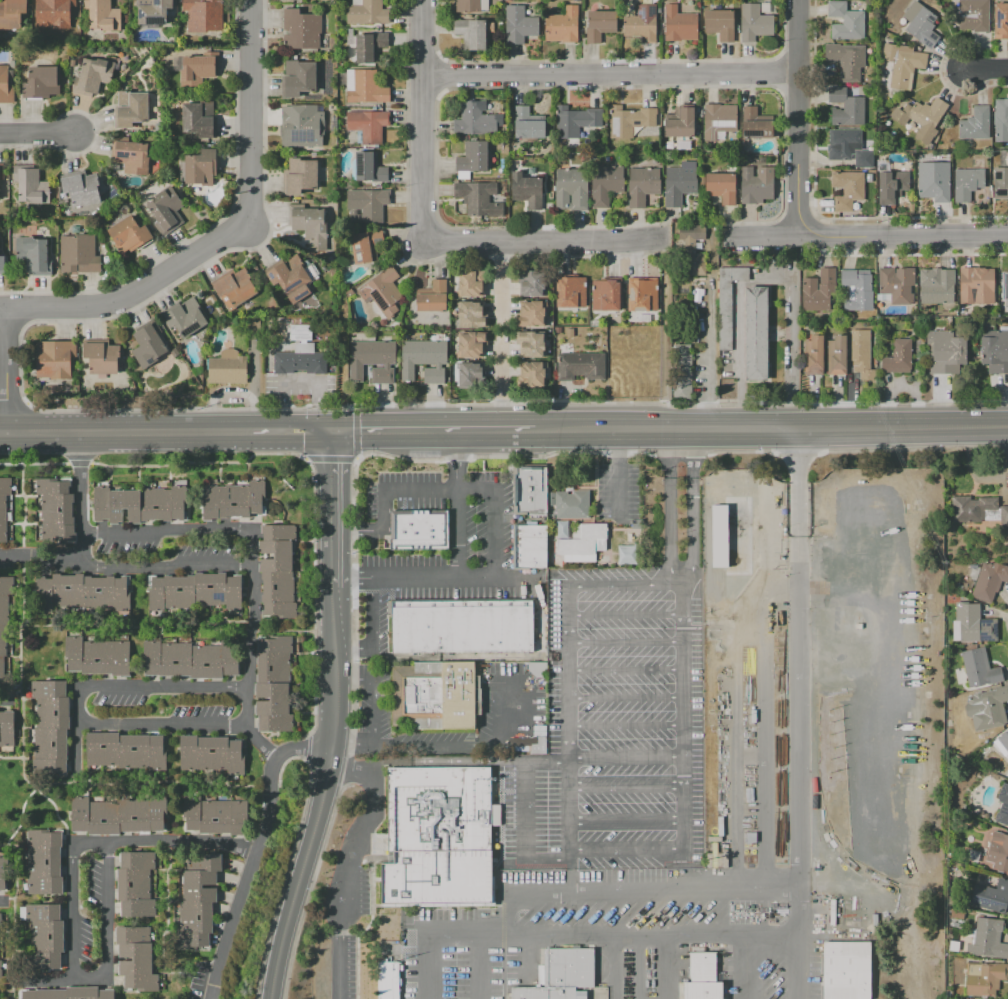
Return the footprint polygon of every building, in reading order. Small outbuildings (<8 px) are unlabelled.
[(21,29),(0,29),(0,0),(26,0),(26,13),(21,13),(21,29)] [(35,27),(35,0),(76,0),(76,6),(71,6),(71,28),(35,27)] [(84,10),(84,0),(111,0),(111,9),(120,9),(120,30),(102,30),(102,28),(88,28),(88,10),(84,10)] [(137,24),(137,0),(173,0),(173,7),(167,7),(167,24),(137,24)] [(182,11),(182,0),(224,0),(223,32),(188,31),(188,11),(182,11)] [(353,4),(353,0),(383,0),(383,8),(389,8),(389,23),(346,24),(346,4),(353,4)] [(455,12),(455,0),(488,0),(488,10),(481,10),(481,12),(455,12)] [(914,0),(937,17),(932,24),(934,25),(931,30),(940,37),(930,50),(904,29),(909,22),(902,16),(914,0)] [(959,30),(959,0),(989,0),(989,32),(970,32),(970,30),(959,30)] [(831,40),(830,24),(843,24),(843,17),(828,18),(828,1),(845,1),(846,11),(864,11),(864,39),(831,40)] [(741,3),(759,4),(759,14),(773,14),(773,36),(755,36),(755,42),(741,42),(741,3)] [(655,4),(655,42),(641,42),(641,38),(622,38),(623,16),(637,16),(637,4),(655,4)] [(664,4),(677,4),(677,13),(698,13),(698,40),(664,40),(664,4)] [(993,4),(1007,4),(1007,34),(1007,38),(994,38),(993,4)] [(545,15),(565,15),(565,5),(577,5),(577,42),(561,42),(561,40),(545,40),(545,15)] [(506,6),(524,6),(524,17),(538,17),(538,35),(524,35),(524,44),(506,44),(506,6)] [(284,8),(300,8),(300,14),(325,14),(325,28),(321,28),(322,36),(328,36),(329,48),(285,49),(284,8)] [(704,10),(733,10),(733,41),(719,41),(719,32),(704,32),(704,10)] [(588,11),(616,11),(616,32),(601,32),(601,43),(586,43),(586,27),(588,27),(588,11)] [(454,19),(485,19),(485,50),(462,50),(462,34),(454,34),(454,19)] [(356,63),(356,34),(388,33),(388,48),(379,48),(379,63),(356,63)] [(864,45),(864,67),(860,67),(860,82),(839,82),(839,59),(825,59),(824,44),(840,43),(840,45),(864,45)] [(884,43),(913,47),(913,51),(927,53),(924,69),(913,67),(910,91),(889,87),(893,61),(882,59),(884,43)] [(71,88),(73,76),(79,77),(84,56),(115,62),(110,85),(99,83),(97,93),(71,88)] [(214,56),(214,86),(180,86),(180,69),(182,69),(182,56),(214,56)] [(285,61),(297,60),(297,63),(315,63),(315,91),(300,91),(300,98),(283,98),(283,75),(285,75),(285,61)] [(14,102),(0,102),(0,65),(9,65),(9,87),(14,87),(14,102)] [(28,67),(57,66),(57,94),(50,94),(50,98),(42,98),(42,99),(22,100),(22,82),(28,82),(28,67)] [(347,102),(347,70),(382,69),(382,87),(390,87),(390,101),(347,102)] [(831,125),(831,107),(836,107),(836,109),(843,109),(843,102),(828,102),(828,87),(846,87),(846,97),(863,97),(863,125),(831,125)] [(117,91),(149,91),(149,121),(133,121),(133,129),(114,129),(114,107),(117,107),(117,91)] [(935,96),(948,104),(933,128),(937,130),(928,145),(913,136),(916,132),(891,117),(897,107),(902,110),(906,103),(912,107),(916,101),(923,105),(924,103),(929,106),(935,96)] [(455,135),(455,120),(461,120),(461,100),(481,100),(481,115),(503,114),(503,126),(497,126),(497,134),(455,135)] [(282,103),(319,102),(319,112),(324,112),(324,150),(283,150),(282,103)] [(182,103),(215,103),(215,138),(199,138),(199,131),(182,131),(182,103)] [(556,105),(568,104),(568,111),(585,110),(585,108),(602,107),(602,127),(596,128),(596,138),(557,139),(556,105)] [(610,104),(623,104),(623,110),(639,110),(639,108),(656,108),(657,126),(633,126),(634,137),(611,138),(610,104)] [(703,104),(720,104),(720,105),(736,105),(737,130),(714,131),(714,140),(704,141),(703,104)] [(988,105),(988,138),(959,138),(959,121),(967,121),(967,117),(973,117),(973,105),(988,105)] [(514,106),(529,106),(529,115),(545,115),(545,138),(515,139),(514,106)] [(741,106),(760,106),(760,115),(773,115),(773,137),(742,138),(741,106)] [(664,137),(664,117),(674,117),(673,108),(694,107),(695,136),(664,137)] [(1003,110),(1007,110),(1007,132),(995,132),(995,113),(1003,113),(1003,110)] [(347,112),(389,111),(390,125),(381,125),(381,142),(362,142),(362,130),(347,130),(347,112)] [(829,130),(862,130),(862,146),(851,146),(851,160),(833,160),(833,147),(829,147),(829,130)] [(113,136),(151,139),(148,176),(124,174),(125,163),(112,162),(113,136)] [(487,170),(456,171),(455,156),(466,156),(465,141),(486,140),(487,170)] [(676,149),(676,141),(692,141),(692,149),(676,149)] [(216,149),(215,178),(213,178),(213,185),(200,185),(200,183),(184,183),(185,155),(200,155),(201,148),(216,149)] [(855,150),(872,150),(872,168),(855,168),(855,150)] [(387,182),(367,182),(367,180),(356,180),(356,151),(377,151),(377,167),(387,167),(387,182)] [(316,160),(317,189),(301,190),(301,195),(283,195),(282,169),(289,169),(289,158),(302,158),(302,160),(316,160)] [(918,163),(949,163),(949,202),(933,202),(933,197),(918,197),(918,163)] [(14,165),(32,165),(32,168),(40,168),(40,181),(49,181),(49,202),(18,202),(18,181),(14,181),(14,165)] [(623,166),(623,192),(608,192),(608,208),(592,208),(591,167),(623,166)] [(696,167),(696,194),(682,194),(682,208),(665,208),(664,179),(666,179),(666,168),(696,167)] [(774,167),(775,199),(763,199),(763,203),(741,204),(740,167),(754,167),(754,176),(757,176),(757,167),(774,167)] [(993,167),(1007,167),(1007,199),(993,199),(993,167)] [(556,169),(587,168),(588,210),(570,210),(570,208),(555,208),(555,180),(556,180),(556,169)] [(59,175),(85,169),(86,174),(95,172),(101,201),(72,207),(68,192),(63,193),(59,175)] [(660,169),(661,194),(645,194),(646,207),(628,208),(628,180),(630,180),(630,169),(660,169)] [(984,169),(984,187),(976,187),(976,191),(970,191),(970,202),(954,202),(954,169),(984,169)] [(512,201),(511,171),(522,171),(522,178),(541,177),(542,210),(527,210),(527,200),(512,201)] [(831,172),(864,172),(864,201),(852,201),(852,211),(834,211),(834,196),(843,196),(843,188),(831,187),(831,172)] [(879,172),(891,172),(891,180),(898,180),(898,172),(909,172),(909,191),(900,190),(900,197),(895,197),(895,205),(878,205),(879,172)] [(736,174),(737,205),(721,205),(720,196),(706,196),(705,175),(736,174)] [(453,183),(496,182),(497,195),(490,195),(490,203),(503,203),(503,215),(467,216),(467,204),(463,204),(463,197),(454,197),(453,183)] [(142,206),(156,197),(154,195),(170,185),(184,206),(177,210),(184,221),(161,236),(142,206)] [(347,190),(390,189),(390,204),(382,204),(382,222),(363,222),(363,209),(347,209),(347,190)] [(289,203),(305,203),(305,207),(324,207),(324,220),(325,220),(326,250),(304,250),(304,230),(290,230),(289,203)] [(106,230),(132,212),(141,227),(146,224),(154,236),(130,251),(128,248),(124,251),(120,245),(117,247),(106,230)] [(382,229),(384,243),(376,244),(377,252),(371,253),(372,262),(355,265),(350,234),(382,229)] [(60,236),(74,236),(74,234),(95,234),(95,256),(100,256),(100,273),(60,273),(60,236)] [(47,239),(47,259),(51,259),(51,275),(32,275),(32,272),(26,272),(26,258),(16,258),(16,236),(34,236),(34,239),(47,239)] [(307,294),(290,306),(276,284),(271,287),(262,273),(280,263),(287,272),(296,264),(309,282),(303,288),(307,294)] [(403,299),(396,304),(401,311),(396,316),(397,317),(390,322),(370,295),(362,301),(355,291),(389,265),(398,277),(390,282),(403,299)] [(990,293),(990,305),(972,305),(972,292),(958,292),(958,267),(974,267),(974,273),(990,273),(990,293)] [(748,268),(748,278),(732,278),(732,350),(718,350),(718,268),(748,268)] [(832,268),(832,312),(801,311),(801,280),(816,280),(816,291),(818,291),(818,268),(832,268)] [(913,269),(912,303),(910,303),(910,305),(890,305),(890,293),(878,293),(878,268),(913,269)] [(456,298),(456,291),(458,291),(458,281),(460,281),(460,272),(468,272),(468,271),(473,271),(473,269),(481,269),(481,270),(484,270),(485,283),(482,283),(482,298),(456,298)] [(256,293),(227,311),(211,285),(227,275),(229,278),(241,270),(256,293)] [(519,297),(519,271),(547,270),(547,285),(545,285),(545,290),(547,290),(547,296),(519,297)] [(872,274),(871,311),(843,310),(843,300),(853,300),(854,286),(839,286),(839,270),(856,270),(856,274),(872,274)] [(953,270),(954,303),(920,304),(919,285),(936,284),(936,270),(953,270)] [(587,281),(588,308),(559,309),(558,282),(587,281)] [(622,281),(622,310),(592,311),(592,281),(622,281)] [(656,282),(656,311),(627,311),(627,282),(656,282)] [(767,288),(767,380),(743,380),(743,288),(767,288)] [(443,297),(443,309),(414,309),(414,297),(443,297)] [(199,303),(203,309),(201,310),(211,325),(186,340),(178,327),(172,330),(163,315),(181,303),(183,306),(192,298),(199,303)] [(547,328),(518,328),(518,315),(522,315),(523,302),(550,302),(550,308),(548,308),(547,328)] [(461,328),(461,308),(459,309),(459,303),(486,303),(486,316),(490,316),(490,328),(461,328)] [(263,332),(249,332),(249,318),(263,318),(263,332)] [(145,371),(134,353),(142,347),(135,336),(140,334),(138,331),(155,320),(164,333),(159,336),(171,352),(159,359),(161,361),(145,371)] [(293,342),(293,326),(314,326),(314,342),(293,342)] [(933,375),(933,347),(930,347),(930,332),(969,332),(968,339),(969,338),(969,366),(962,366),(962,375),(933,375)] [(997,332),(1007,332),(1007,375),(991,375),(991,366),(984,365),(985,346),(984,346),(984,332),(997,332)] [(459,359),(459,353),(461,353),(461,333),(490,333),(490,347),(486,347),(486,359),(459,359)] [(550,359),(522,359),(523,345),(519,345),(519,333),(547,333),(548,353),(550,352),(550,359)] [(807,376),(807,342),(814,342),(814,337),(826,337),(826,371),(825,371),(826,376),(807,376)] [(830,376),(830,342),(837,342),(837,337),(849,337),(849,371),(848,371),(849,376),(830,376)] [(853,362),(854,340),(873,340),(873,371),(878,371),(878,381),(863,381),(863,373),(856,373),(856,362),(853,362)] [(884,373),(885,359),(896,358),(896,340),(914,340),(914,370),(913,370),(913,374),(884,373)] [(81,342),(107,341),(107,347),(118,347),(118,359),(116,359),(116,376),(88,376),(87,360),(81,360),(81,342)] [(33,379),(33,342),(73,342),(73,358),(67,358),(67,380),(47,380),(47,378),(33,379)] [(404,383),(404,363),(405,342),(449,342),(450,365),(444,366),(444,369),(447,369),(447,385),(426,385),(427,369),(438,369),(438,366),(417,366),(417,383),(404,383)] [(353,383),(353,343),(398,343),(398,366),(393,366),(393,369),(397,369),(396,385),(374,385),(375,369),(387,369),(387,366),(366,366),(366,384),(353,383)] [(676,402),(676,389),(675,389),(676,345),(678,346),(678,345),(681,345),(681,346),(693,346),(693,354),(694,354),(695,394),(693,394),(693,402),(676,402)] [(211,384),(211,360),(223,360),(223,353),(228,350),(235,350),(241,353),(240,357),(249,357),(249,385),(211,384)] [(277,375),(277,353),(329,353),(329,375),(317,375),(309,375),(309,371),(296,372),(296,374),(289,374),(288,375),(277,375)] [(560,355),(607,354),(608,381),(589,381),(589,379),(586,379),(586,377),(577,377),(577,382),(560,383),(560,355)] [(520,376),(522,376),(522,363),(550,363),(551,380),(546,380),(546,391),(520,390),(520,376)] [(461,390),(462,370),(459,370),(459,364),(487,364),(486,376),(488,376),(488,390),(461,390)] [(516,516),(516,465),(527,465),(527,467),(550,468),(549,517),(530,517),(530,516),(516,516)] [(6,542),(0,542),(0,478),(11,478),(11,495),(6,495),(6,542)] [(45,543),(44,528),(45,528),(45,522),(44,522),(44,495),(39,495),(39,480),(63,480),(63,483),(73,482),(73,487),(71,488),(72,495),(76,495),(77,504),(75,504),(74,518),(77,518),(77,534),(79,534),(78,542),(45,543)] [(206,521),(206,487),(220,487),(220,488),(228,488),(228,487),(252,487),(252,483),(254,483),(254,482),(266,481),(266,483),(268,483),(265,516),(260,516),(260,514),(252,514),(252,519),(245,519),(245,517),(229,518),(229,519),(214,520),(214,521),(206,521)] [(97,522),(94,490),(112,490),(113,491),(167,490),(167,491),(174,491),(174,488),(175,488),(188,487),(188,488),(189,489),(190,498),(187,497),(187,522),(181,522),(182,520),(174,520),(174,522),(166,522),(165,521),(150,521),(150,522),(143,522),(143,524),(133,525),(133,523),(131,523),(131,510),(125,510),(125,523),(121,523),(121,524),(112,525),(112,520),(105,521),(105,522),(97,522)] [(592,520),(559,520),(559,511),(558,511),(558,493),(570,493),(570,496),(575,496),(575,492),(592,491),(592,520)] [(955,524),(954,498),(973,498),(973,501),(981,501),(981,499),(1001,499),(1001,511),(987,511),(987,521),(984,521),(984,523),(955,524)] [(999,506),(999,527),(1007,527),(1007,506),(999,506)] [(393,551),(393,512),(451,512),(451,550),(393,551)] [(532,569),(532,571),(516,571),(516,525),(529,525),(529,526),(549,526),(550,569),(532,569)] [(559,556),(559,540),(583,540),(584,525),(609,525),(609,540),(598,540),(598,555),(598,563),(566,563),(567,556),(559,556)] [(265,617),(265,612),(267,611),(266,604),(264,604),(264,596),(266,596),(266,581),(264,581),(264,573),(262,573),(262,565),(263,565),(264,560),(277,560),(277,555),(264,555),(263,550),(262,550),(262,542),(266,542),(266,535),(265,534),(264,527),(298,526),(297,528),(299,528),(299,540),(298,540),(297,542),(295,542),(294,573),(296,573),(295,580),(297,580),(297,602),(296,602),(296,603),(298,604),(300,604),(300,618),(298,618),(298,619),(278,619),(278,617),(265,617)] [(634,564),(635,546),(618,545),(618,563),(634,564)] [(999,564),(1007,567),(1007,583),(1004,582),(1000,594),(998,593),(994,605),(991,604),(974,598),(985,564),(990,565),(991,564),(995,565),(995,564),(999,564)] [(152,610),(151,591),(153,591),(154,578),(159,577),(159,579),(166,579),(167,577),(175,577),(175,578),(190,578),(190,577),(197,577),(198,574),(206,574),(206,575),(220,576),(221,574),(229,574),(229,578),(236,579),(236,577),(244,577),(244,610),(243,610),(243,612),(228,612),(228,606),(214,606),(214,605),(212,605),(212,607),(197,606),(197,609),(167,609),(167,611),(166,611),(166,612),(153,612),(153,610),(152,610)] [(39,578),(47,578),(48,580),(55,580),(55,575),(63,575),(63,577),(78,577),(78,575),(86,575),(86,577),(94,578),(94,579),(109,579),(109,577),(117,577),(117,579),(123,579),(124,578),(129,578),(130,591),(133,591),(132,611),(131,611),(131,613),(118,612),(118,611),(117,611),(117,610),(92,610),(92,609),(86,609),(86,607),(56,607),(55,613),(39,613),(39,578)] [(3,690),(0,690),(0,580),(13,580),(13,595),(9,595),(8,628),(6,628),(6,657),(3,657),(3,690)] [(530,598),(389,603),(391,654),(531,650),(530,598)] [(1000,620),(1000,642),(965,643),(965,623),(962,623),(962,605),(978,605),(978,621),(1000,620)] [(261,733),(261,716),(258,717),(258,702),(272,702),(272,699),(258,699),(258,685),(260,684),(260,653),(261,640),(274,640),(274,637),(295,637),(295,654),(292,654),(292,685),(291,685),(291,715),(295,715),(295,733),(261,733)] [(71,672),(70,659),(68,659),(68,638),(85,638),(85,643),(132,643),(132,677),(115,677),(115,675),(84,675),(84,672),(71,672)] [(193,679),(193,677),(163,677),(149,676),(149,660),(146,660),(146,642),(163,642),(163,645),(194,645),(194,647),(224,647),(224,642),(240,642),(241,676),(225,676),(225,679),(193,679)] [(964,653),(987,648),(992,670),(1003,668),(1006,682),(991,686),(990,685),(972,689),(964,653)] [(387,662),(473,661),(473,730),(388,730),(387,662)] [(35,777),(35,760),(37,760),(37,729),(39,729),(39,700),(34,700),(34,683),(69,684),(68,699),(72,698),(72,730),(69,730),(70,761),(69,761),(69,775),(56,775),(56,778),(35,777)] [(1005,703),(1007,716),(1007,725),(1007,726),(977,733),(974,718),(973,719),(969,717),(967,708),(969,704),(971,704),(970,698),(976,696),(976,695),(984,693),(985,694),(997,691),(997,690),(1007,687),(1007,702),(1005,703)] [(14,746),(0,746),(0,712),(14,712),(14,746)] [(89,767),(89,735),(122,734),(122,737),(153,736),(152,737),(166,737),(165,750),(169,752),(169,772),(151,771),(151,769),(120,769),(120,767),(89,767)] [(1000,740),(1007,734),(1007,751),(1000,740)] [(183,771),(183,737),(200,737),(200,738),(231,738),(231,742),(244,742),(244,754),(247,755),(247,776),(230,776),(230,771),(183,771)] [(488,767),(384,768),(385,861),(377,861),(377,908),(488,907),(488,826),(501,826),(500,804),(489,804),(488,767)] [(1006,784),(1007,785),(1007,826),(998,822),(998,820),(997,819),(999,814),(1001,814),(1005,804),(1002,803),(1000,799),(1006,784)] [(189,832),(188,819),(186,819),(186,797),(203,799),(203,802),(250,802),(250,838),(233,837),(233,835),(202,835),(202,831),(189,832)] [(74,832),(74,798),(92,798),(91,803),(122,803),(121,800),(152,800),(152,798),(169,798),(169,819),(165,820),(166,832),(154,832),(153,833),(123,833),(122,835),(91,836),(90,832),(74,832)] [(31,896),(30,831),(52,831),(52,833),(64,834),(65,848),(63,848),(63,878),(65,878),(65,895),(31,896)] [(996,832),(1007,835),(1007,873),(995,869),(996,864),(988,862),(996,832)] [(124,918),(123,902),(120,902),(120,870),(123,870),(123,853),(157,852),(158,871),(152,871),(152,900),(158,900),(157,918),(124,918)] [(190,872),(190,854),(224,856),(224,873),(219,873),(219,886),(204,886),(204,889),(219,889),(219,904),(215,904),(215,935),(211,935),(211,948),(200,947),(200,951),(178,951),(177,933),(183,933),(182,903),(186,903),(184,872),(190,872)] [(1001,879),(1007,881),(1007,915),(971,904),(977,884),(998,889),(1001,879)] [(949,905),(951,898),(962,900),(960,908),(949,905)] [(33,923),(29,923),(28,906),(62,905),(63,921),(66,922),(66,954),(63,954),(63,970),(28,969),(28,953),(33,952),(33,923)] [(950,917),(952,909),(968,912),(966,921),(950,917)] [(999,943),(1007,944),(1007,952),(1007,959),(992,957),(992,958),(985,957),(985,956),(979,955),(979,956),(974,956),(974,954),(971,954),(972,953),(966,952),(967,944),(974,945),(977,917),(1004,921),(1003,923),(1005,924),(1004,929),(1003,929),(1002,932),(1001,932),(999,943)] [(127,989),(127,976),(122,977),(121,962),(134,962),(134,958),(121,959),(121,946),(119,945),(119,928),(153,929),(154,976),(161,976),(161,992),(140,992),(140,989),(127,989)] [(873,943),(873,998),(826,998),(826,944),(873,943)] [(587,991),(587,998),(511,998),(511,987),(536,987),(536,984),(538,984),(538,965),(544,965),(544,948),(594,949),(594,987),(575,987),(575,991),(587,991)] [(722,982),(722,998),(683,998),(683,982),(690,982),(689,952),(715,952),(715,982),(722,982)] [(398,964),(398,998),(376,998),(376,962),(400,962),(400,964),(398,964)] [(995,997),(988,997),(988,996),(986,996),(986,998),(981,997),(981,996),(966,995),(967,975),(966,975),(967,962),(1007,964),(1007,981),(998,980),(998,990),(995,990),(995,997)] [(115,989),(115,998),(22,998),(22,990),(35,991),(35,989),(65,989),(65,987),(98,987),(98,990),(106,990),(106,989),(115,989)]
